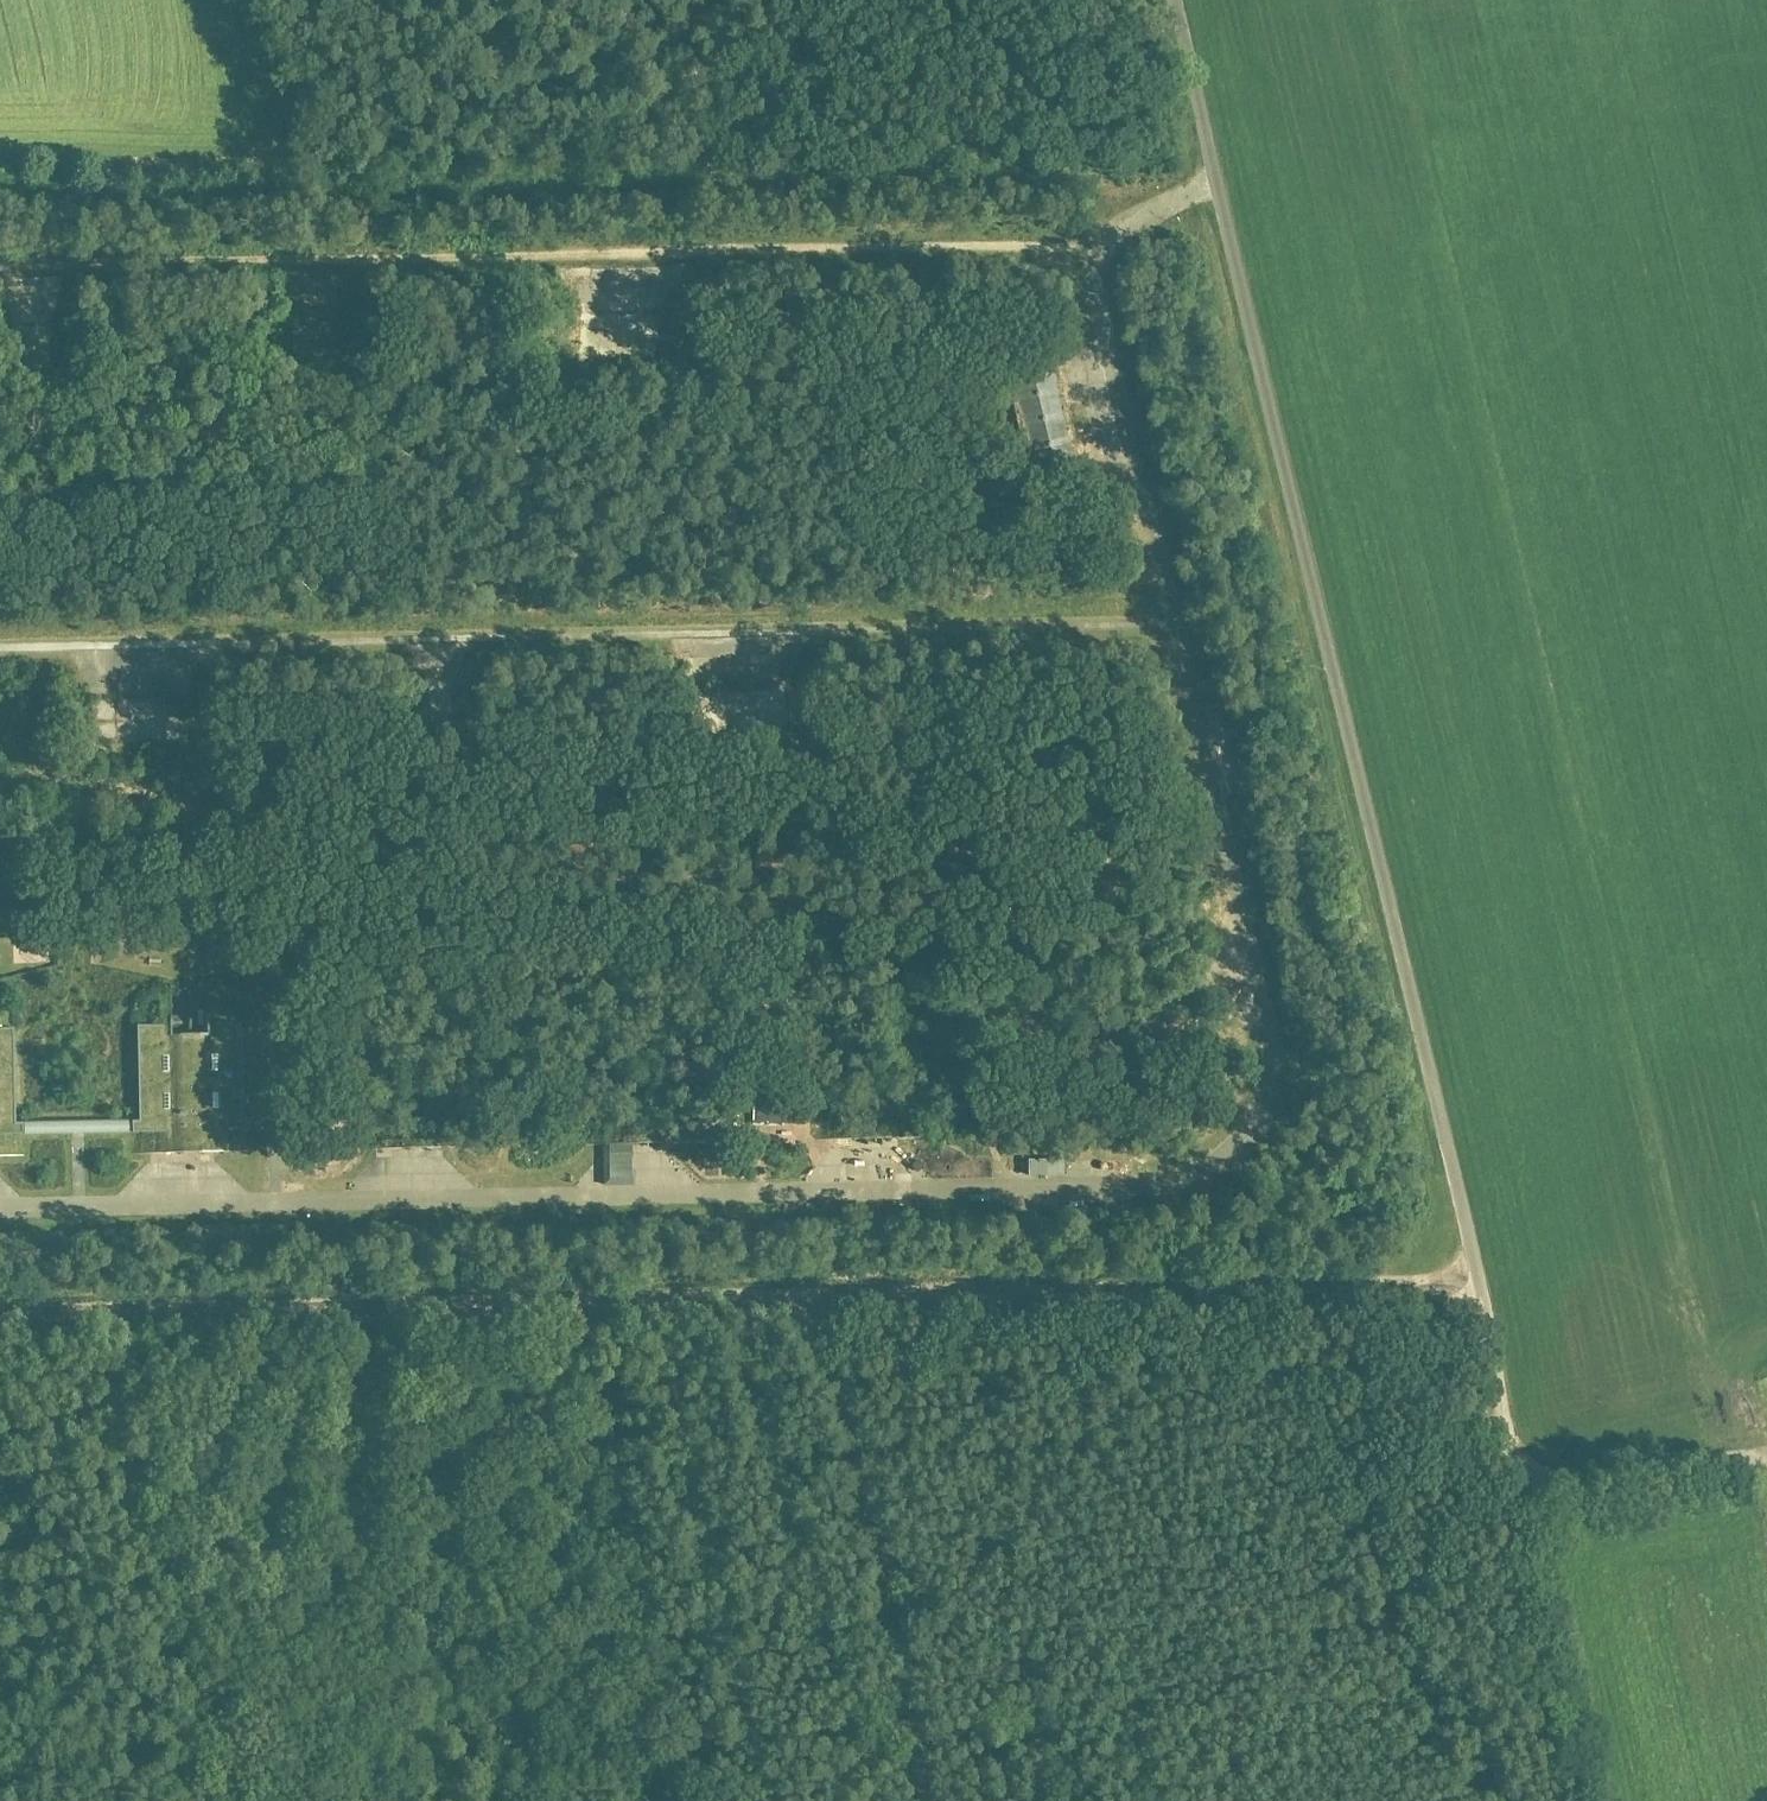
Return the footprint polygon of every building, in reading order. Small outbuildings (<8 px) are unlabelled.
[(1078,463),(1056,368),(1008,379),(1030,474),(1078,463)] [(847,1136),(829,1136),(829,1140),(908,1139),(908,1135),(889,1135),(887,1023),(845,1024),(847,1136)] [(176,1028),(140,1028),(142,1123),(80,1124),(80,1136),(135,1136),(168,1135),(168,1154),(136,1155),(136,1157),(255,1154),(255,1152),(222,1153),(222,1134),(255,1133),(255,1132),(248,1132),(247,1122),(254,1122),(254,1121),(247,1121),(245,1026),(210,1027),(210,1038),(177,1039),(176,1028)] [(659,1138),(657,1026),(614,1027),(617,1139),(598,1140),(598,1144),(677,1142),(677,1138),(659,1138)] [(80,1136),(80,1124),(18,1125),(16,1030),(0,1030),(0,1137),(47,1137),(80,1136)] [(753,1098),(752,1127),(782,1127),(783,1099),(753,1098)] [(639,1151),(618,1152),(620,1186),(640,1185),(639,1151)]
